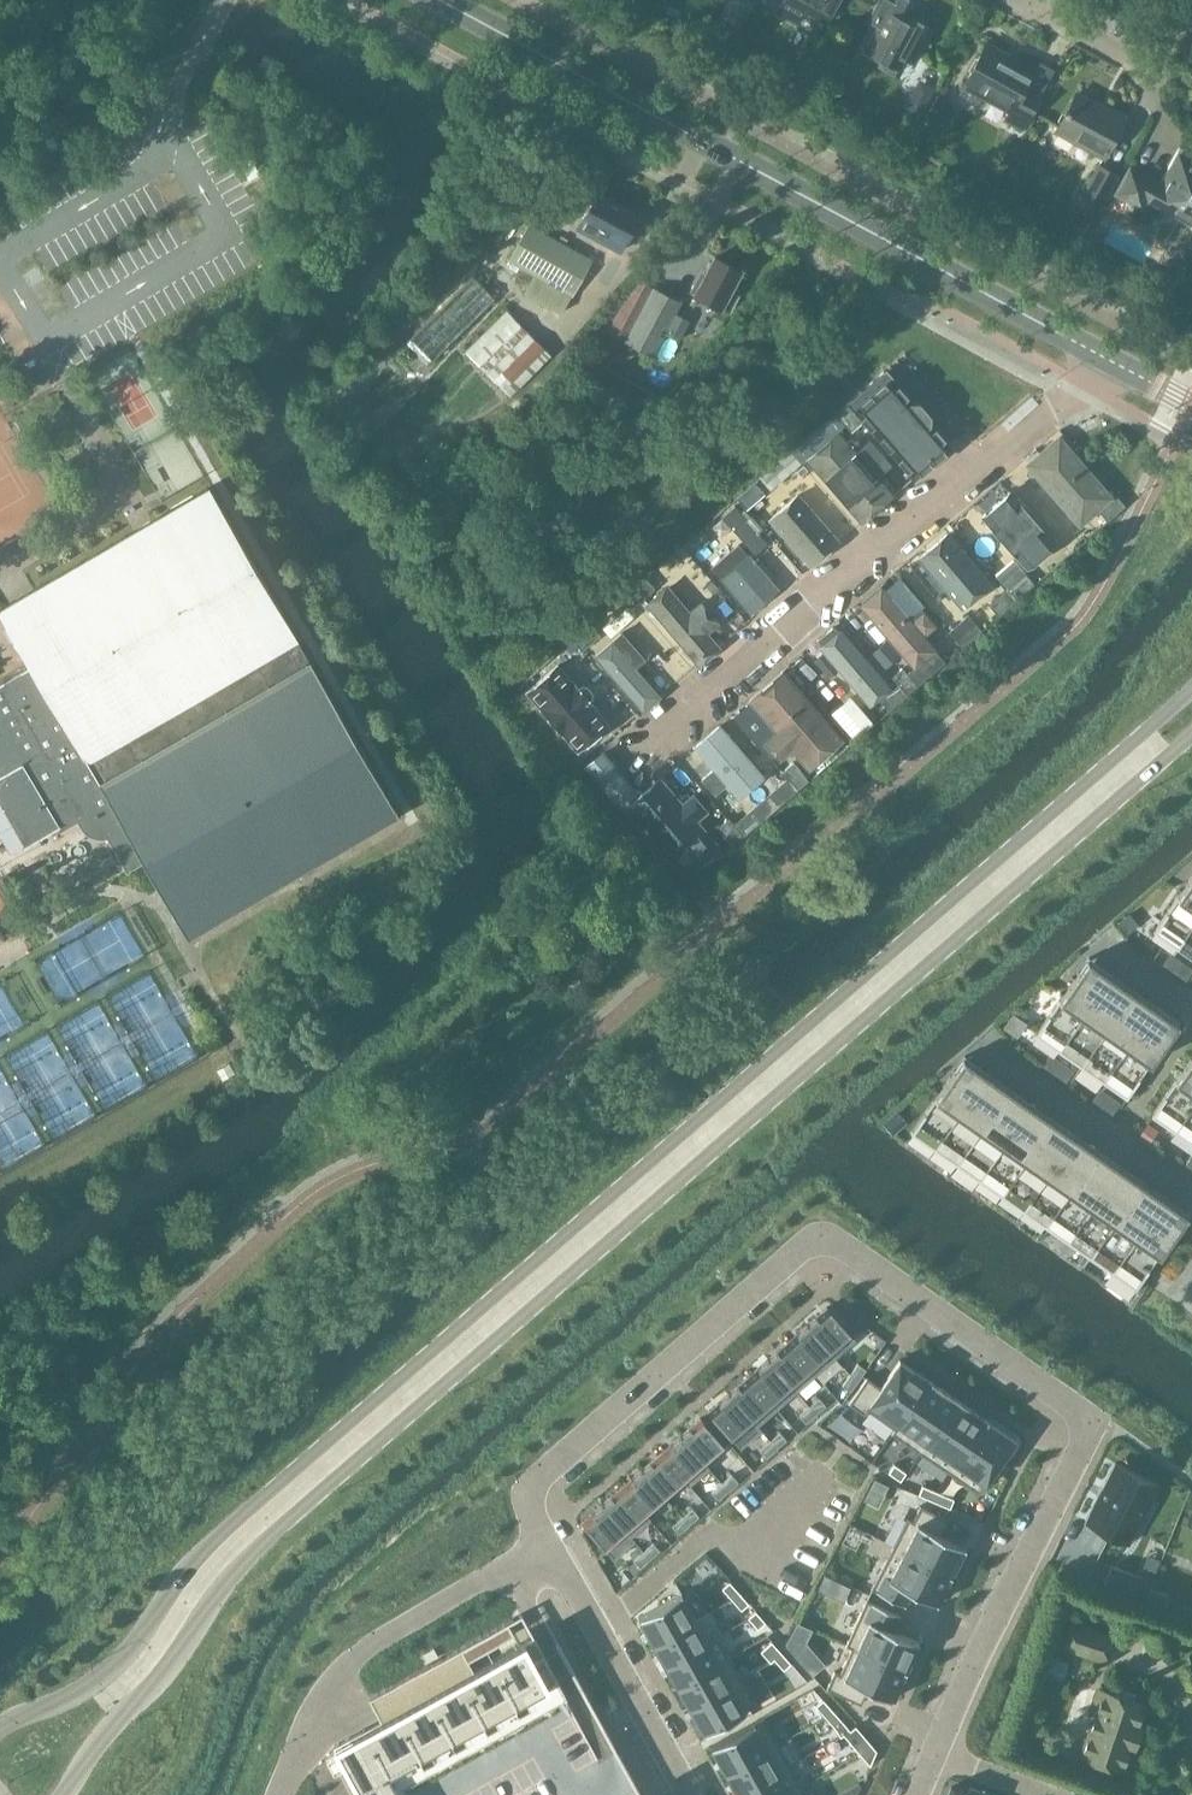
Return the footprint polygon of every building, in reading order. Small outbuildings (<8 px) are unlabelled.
[(778,13),(797,24),(805,11),(826,23),(838,0),(785,0),(778,13)] [(877,26),(864,51),(892,66),(898,55),(915,64),(934,30),(905,15),(912,2),(908,0),(892,0),(891,2),(888,0),(878,0),(868,20),(877,26)] [(700,30),(698,33),(712,41),(714,37),(717,31),(703,24),(700,30)] [(988,44),(963,88),(1009,113),(1004,123),(1021,132),(1043,93),(1027,84),(1033,73),(1003,57),(1005,53),(988,44)] [(1078,94),(1057,132),(1104,158),(1124,120),(1078,94)] [(908,103),(904,109),(919,117),(927,103),(921,99),(908,103)] [(937,100),(927,117),(944,127),(954,109),(937,100)] [(1164,185),(1163,187),(1160,184),(1130,169),(1122,184),(1116,195),(1142,209),(1148,198),(1191,222),(1191,164),(1180,157),(1164,185)] [(1097,213),(1118,176),(1098,165),(1087,185),(1078,202),(1097,213)] [(595,194),(577,228),(602,242),(621,251),(626,242),(639,217),(595,194)] [(535,275),(571,295),(591,260),(529,224),(509,260),(535,275)] [(700,276),(692,292),(722,308),(729,312),(739,294),(731,289),(741,270),(715,257),(704,278),(700,276)] [(535,275),(525,292),(561,313),(571,295),(535,275)] [(608,331),(625,340),(653,287),(636,278),(608,331)] [(653,287),(625,340),(653,355),(664,334),(679,341),(690,320),(675,313),(681,302),(653,287)] [(507,309),(465,350),(510,396),(551,355),(507,309)] [(653,378),(648,385),(664,396),(669,389),(653,378)] [(864,388),(846,404),(856,415),(874,399),(865,389),(864,388)] [(889,390),(867,410),(912,460),(934,441),(889,390)] [(856,415),(846,404),(835,413),(836,414),(851,431),(861,423),(862,422),(856,415)] [(1111,496),(1058,431),(1022,461),(1075,525),(1111,496)] [(812,432),(795,447),(806,459),(822,444),(812,432)] [(848,436),(813,465),(861,521),(895,491),(848,436)] [(790,451),(759,478),(771,491),(801,464),(790,451)] [(737,498),(746,509),(765,493),(756,483),(755,483),(737,498)] [(1026,567),(1053,545),(1004,484),(977,506),(1026,567)] [(188,939),(400,816),(300,639),(211,488),(153,522),(136,532),(1,611),(31,663),(0,681),(0,804),(25,846),(80,814),(82,819),(86,824),(90,829),(96,832),(103,833),(109,831),(131,869),(144,862),(159,888),(188,939)] [(803,565),(834,537),(793,490),(761,519),(803,565)] [(1098,510),(1107,521),(1108,521),(1126,505),(1116,495),(1098,510)] [(944,527),(915,552),(963,607),(991,582),(944,527)] [(724,542),(703,561),(753,616),(776,595),(758,576),(766,569),(753,554),(743,563),(724,542)] [(1025,573),(1008,589),(1007,589),(1017,600),(1035,584),(1034,584),(1025,573)] [(628,593),(637,604),(656,588),(647,578),(646,577),(628,593)] [(861,602),(912,663),(932,646),(881,585),(861,602)] [(726,646),(677,588),(651,611),(669,632),(684,649),(700,668),(726,646)] [(1017,600),(1007,589),(989,605),(998,615),(998,616),(1017,600)] [(967,616),(948,632),(961,647),(963,648),(981,632),(967,616)] [(815,643),(864,700),(887,680),(838,624),(815,643)] [(591,625),(573,640),(583,651),(601,635),(592,625),(591,625)] [(616,628),(588,651),(638,709),(656,693),(632,665),(641,657),(616,628)] [(887,639),(871,652),(885,668),(901,655),(887,639)] [(892,677),(898,684),(907,695),(918,685),(903,667),(892,676),(892,677)] [(787,744),(801,759),(830,732),(776,672),(750,696),(775,724),(764,734),(779,751),(787,744)] [(605,739),(562,676),(537,693),(581,756),(605,739)] [(907,695),(898,684),(880,700),(889,710),(889,711),(907,695)] [(850,697),(831,713),(855,741),(874,725),(850,697)] [(720,719),(690,744),(738,797),(765,774),(720,719)] [(809,780),(809,779),(793,762),(783,771),(798,789),(809,780)] [(654,840),(682,871),(702,854),(716,841),(703,826),(654,771),(620,801),(654,840)] [(752,810),(735,825),(734,826),(744,837),(762,821),(761,820),(752,810)] [(744,837),(734,826),(728,819),(717,828),(732,846),(733,846),(744,837)] [(1153,931),(1191,958),(1191,876),(1153,931)] [(1135,989),(1089,957),(1035,1034),(1081,1066),(1135,989)] [(1173,974),(1185,982),(1191,972),(1191,969),(1182,962),(1173,974)] [(1181,1021),(1135,989),(1081,1066),(1127,1098),(1181,1021)] [(956,1164),(1010,1087),(965,1056),(911,1132),(956,1164)] [(1152,1115),(1191,1143),(1191,1057),(1152,1115)] [(1061,1062),(1053,1074),(1066,1083),(1074,1071),(1061,1062)] [(1055,1118),(1010,1087),(956,1164),(1001,1195),(1055,1118)] [(1110,1096),(1102,1108),(1112,1114),(1120,1103),(1120,1102),(1110,1096)] [(897,1112),(882,1126),(894,1135),(907,1123),(897,1112)] [(1100,1150),(1055,1118),(1001,1195),(1046,1226),(1100,1150)] [(1148,1123),(1138,1138),(1148,1145),(1158,1130),(1148,1123)] [(1145,1181),(1100,1150),(1046,1226),(1091,1258),(1145,1181)] [(1184,1169),(1191,1175),(1191,1157),(1184,1169)] [(1190,1212),(1145,1181),(1091,1258),(1136,1289),(1190,1212)] [(828,1307),(807,1325),(836,1357),(856,1339),(828,1307)] [(807,1325),(788,1342),(816,1374),(836,1357),(807,1325)] [(788,1342),(768,1359),(797,1392),(816,1374),(788,1342)] [(768,1359),(748,1376),(777,1409),(797,1392),(768,1359)] [(868,1409),(895,1428),(896,1428),(929,1380),(900,1359),(881,1387),(867,1377),(849,1403),(865,1414),(868,1409)] [(858,1363),(850,1374),(858,1380),(866,1369),(858,1363)] [(850,1374),(843,1385),(851,1390),(858,1380),(850,1374)] [(748,1376),(729,1394),(757,1426),(759,1425),(777,1409),(748,1376)] [(921,1453),(958,1399),(929,1380),(896,1428),(895,1428),(892,1432),(921,1453)] [(729,1394),(709,1411),(741,1448),(762,1429),(759,1425),(757,1426),(729,1394)] [(820,1397),(810,1406),(816,1414),(826,1405),(820,1397)] [(950,1473),(987,1419),(958,1399),(921,1453),(950,1473)] [(810,1406),(800,1415),(806,1422),(816,1414),(810,1406)] [(701,1417),(681,1435),(706,1463),(706,1462),(726,1445),(701,1417)] [(1016,1440),(987,1419),(950,1473),(979,1493),(1016,1440)] [(780,1432),(770,1440),(777,1448),(787,1439),(780,1432)] [(681,1435),(661,1452),(686,1481),(685,1482),(689,1486),(710,1467),(706,1462),(706,1463),(681,1435)] [(770,1440),(760,1449),(767,1457),(777,1448),(770,1440)] [(661,1452),(642,1470),(666,1498),(685,1482),(686,1481),(661,1452)] [(1129,1543),(1158,1484),(1115,1463),(1086,1521),(1129,1543)] [(895,1464),(889,1472),(901,1480),(906,1473),(895,1464)] [(665,1497),(641,1469),(621,1486),(646,1514),(665,1497)] [(732,1474),(722,1483),(728,1490),(738,1482),(732,1474)] [(722,1483),(712,1491),(718,1499),(728,1490),(722,1483)] [(923,1485),(920,1494),(933,1499),(936,1491),(923,1485)] [(622,1487),(602,1504),(634,1541),(636,1540),(655,1523),(648,1514),(647,1515),(622,1487)] [(936,1491),(933,1499),(950,1507),(954,1499),(936,1491)] [(602,1504),(582,1522),(618,1563),(639,1544),(636,1540),(634,1541),(602,1504)] [(952,1575),(966,1547),(941,1534),(949,1519),(921,1505),(913,1520),(908,1517),(893,1545),(952,1575)] [(693,1508),(683,1517),(689,1524),(699,1516),(693,1508)] [(683,1517),(673,1525),(679,1533),(689,1524),(683,1517)] [(654,1542),(644,1551),(650,1558),(660,1550),(654,1542)] [(938,1603),(952,1575),(893,1545),(871,1589),(906,1606),(913,1591),(938,1603)] [(644,1551),(634,1560),(640,1567),(650,1558),(644,1551)] [(1112,1565),(1105,1583),(1132,1592),(1139,1574),(1112,1565)] [(730,1582),(723,1588),(732,1599),(739,1592),(730,1582)] [(1150,1587),(1145,1600),(1164,1607),(1169,1594),(1150,1587)] [(638,1617),(652,1640),(695,1616),(681,1592),(638,1617)] [(739,1592),(732,1599),(742,1609),(749,1603),(739,1592)] [(906,1670),(919,1641),(894,1630),(901,1615),(866,1599),(846,1645),(851,1647),(852,1646),(906,1670)] [(755,1612),(749,1617),(758,1628),(765,1622),(755,1612)] [(708,1639),(695,1616),(652,1640),(665,1664),(708,1639)] [(335,1745),(341,1757),(362,1794),(642,1794),(547,1621),(531,1630),(534,1636),(474,1669),(462,1647),(369,1697),(381,1720),(350,1737),(335,1745)] [(797,1622),(791,1634),(804,1641),(810,1628),(797,1622)] [(1074,1625),(1066,1648),(1103,1661),(1111,1637),(1074,1625)] [(717,1633),(708,1639),(665,1664),(678,1687),(731,1657),(717,1633)] [(773,1643),(763,1652),(771,1661),(775,1658),(781,1653),(773,1643)] [(894,1699),(906,1670),(852,1646),(851,1647),(840,1673),(835,1671),(827,1688),(861,1703),(868,1688),(894,1699)] [(781,1653),(775,1658),(785,1669),(791,1663),(781,1653)] [(1046,1656),(1040,1673),(1056,1679),(1062,1661),(1046,1656)] [(744,1680),(731,1657),(678,1687),(691,1710),(744,1680)] [(691,1710),(704,1734),(757,1704),(744,1680),(691,1710)] [(1096,1714),(1082,1756),(1122,1769),(1144,1705),(1098,1689),(1090,1713),(1096,1714)] [(823,1699),(816,1705),(826,1716),(833,1710),(823,1699)] [(833,1710),(826,1716),(834,1725),(841,1736),(844,1734),(850,1730),(833,1710)] [(724,1769),(777,1739),(764,1716),(712,1746),(724,1769)] [(850,1730),(844,1734),(860,1752),(871,1743),(856,1726),(850,1730)] [(777,1739),(724,1769),(737,1791),(789,1762),(777,1739)] [(871,1743),(860,1752),(871,1765),(877,1750),(871,1743)] [(789,1762),(737,1791),(739,1794),(783,1794),(802,1785),(789,1762)] [(837,1794),(857,1794),(861,1786),(860,1783),(837,1794)] [(783,1794),(808,1794),(802,1785),(783,1794)] [(948,1794),(972,1794),(951,1786),(948,1794)]
